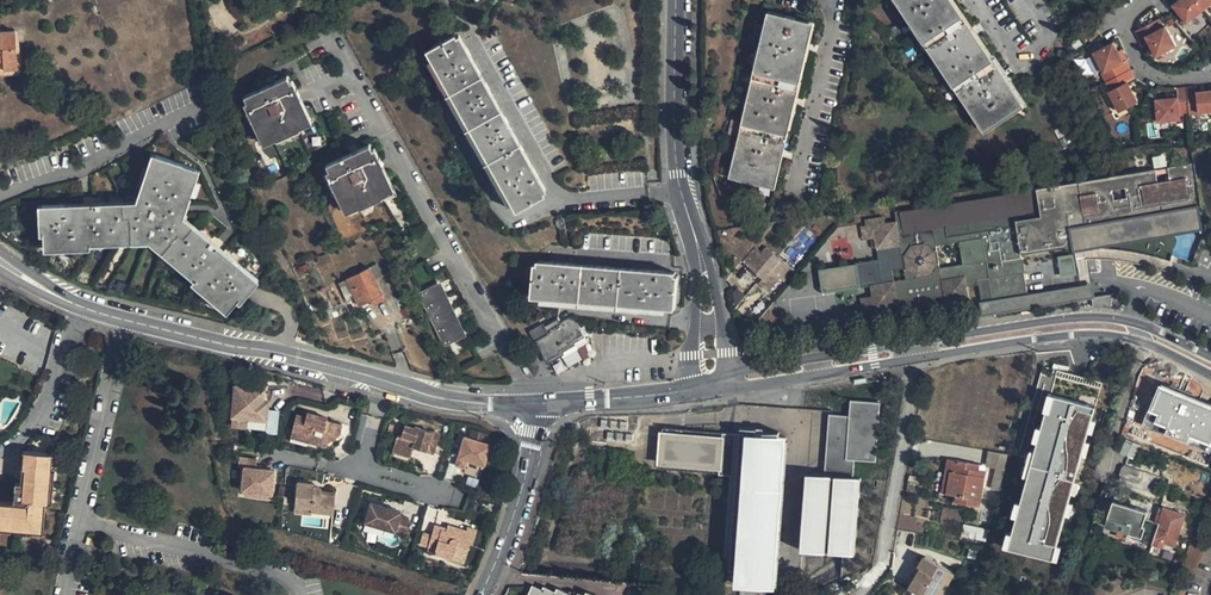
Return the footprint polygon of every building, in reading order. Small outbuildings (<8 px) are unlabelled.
[(985,133),(1024,106),(954,0),(896,0),(985,133)] [(1194,0),(1179,0),(1172,6),(1186,24),(1203,11),(1194,0)] [(1203,11),(1210,3),(1210,0),(1194,0),(1203,11)] [(814,22),(768,12),(729,178),(775,189),(814,22)] [(1135,31),(1138,40),(1145,36),(1147,39),(1151,48),(1155,56),(1176,45),(1166,26),(1164,27),(1159,19),(1137,30),(1135,31)] [(0,31),(0,76),(17,76),(16,31),(0,31)] [(425,51),(514,210),(542,194),(532,175),(535,174),(465,47),(460,50),(453,35),(425,51)] [(1151,48),(1147,39),(1143,41),(1148,50),(1151,48)] [(1106,46),(1093,52),(1104,72),(1101,74),(1106,83),(1130,70),(1126,61),(1124,62),(1123,59),(1118,50),(1113,43),(1106,46)] [(1118,50),(1123,59),(1126,57),(1121,48),(1118,50)] [(1130,70),(1106,83),(1110,91),(1109,91),(1119,112),(1137,103),(1127,82),(1135,78),(1130,70)] [(292,92),(284,76),(241,96),(260,136),(270,132),(271,135),(295,124),(294,121),(304,116),(298,106),(292,92)] [(1190,116),(1198,115),(1199,112),(1210,111),(1210,90),(1197,91),(1196,86),(1187,87),(1190,116)] [(1183,87),(1177,88),(1178,97),(1175,97),(1165,98),(1155,99),(1157,122),(1180,119),(1180,116),(1190,116),(1187,87),(1183,87)] [(374,159),(366,143),(322,163),(342,204),(352,200),(354,203),(378,191),(377,188),(386,184),(380,172),(374,159)] [(199,169),(152,153),(136,201),(38,205),(40,235),(43,235),(44,251),(90,248),(90,244),(148,241),(194,279),(192,282),(227,311),(237,299),(240,302),(259,279),(183,216),(199,169)] [(1042,218),(1038,190),(896,214),(897,222),(899,235),(942,227),(946,226),(944,215),(954,212),(967,210),(969,222),(970,229),(972,239),(983,237),(982,232),(1000,228),(1017,226),(1017,222),(1042,218)] [(1205,226),(1202,208),(1073,229),(1075,247),(1205,226)] [(895,283),(871,287),(873,299),(875,311),(887,309),(899,307),(901,318),(902,317),(911,316),(937,311),(946,309),(947,309),(946,303),(959,301),(969,299),(966,283),(965,277),(977,275),(978,281),(990,279),(994,302),(1029,295),(1022,256),(1017,226),(1000,228),(982,232),(983,237),(972,239),(970,229),(969,222),(967,210),(954,212),(944,215),(946,226),(942,227),(899,235),(897,222),(886,224),(873,226),(876,242),(877,250),(879,262),(902,258),(904,270),(906,281),(895,283)] [(873,226),(886,224),(884,217),(868,220),(869,223),(860,225),(863,244),(872,242),(873,251),(877,250),(876,242),(873,226)] [(757,284),(767,292),(777,279),(780,276),(786,281),(793,272),(759,244),(744,262),(763,278),(757,284)] [(904,270),(902,258),(879,262),(856,266),(819,272),(823,296),(871,287),(895,283),(893,272),(904,270)] [(675,309),(678,276),(658,274),(658,273),(551,264),(551,266),(536,264),(533,297),(675,309)] [(382,275),(377,265),(370,268),(374,278),(382,275)] [(370,268),(347,279),(360,305),(370,300),(382,294),(374,278),(370,268)] [(965,277),(966,283),(978,281),(977,275),(965,277)] [(780,276),(777,279),(783,285),(786,281),(780,276)] [(1091,284),(1029,295),(994,302),(990,279),(978,281),(984,319),(1094,300),(1091,284)] [(440,285),(421,294),(427,309),(433,322),(439,334),(445,346),(464,337),(459,324),(453,313),(447,300),(440,285)] [(385,301),(382,294),(370,300),(374,307),(385,301)] [(1110,309),(1112,298),(1093,301),(1093,304),(1094,308),(1101,308),(1110,309)] [(865,324),(889,319),(887,309),(875,311),(873,299),(861,301),(865,324)] [(946,303),(947,309),(960,307),(959,301),(946,303)] [(546,360),(561,353),(560,351),(573,344),(571,341),(582,335),(572,316),(560,321),(559,319),(545,326),(544,324),(531,332),(546,360)] [(232,416),(262,418),(264,388),(235,386),(232,416)] [(262,418),(232,416),(231,425),(267,429),(271,389),(264,388),(262,418)] [(1210,444),(1210,423),(1195,416),(1201,400),(1177,390),(1173,399),(1182,403),(1173,428),(1210,444)] [(1047,411),(1008,549),(1052,561),(1096,407),(1056,395),(1051,413),(1047,411)] [(805,472),(800,546),(844,550),(854,551),(860,476),(854,476),(855,457),(876,458),(880,400),(850,398),(849,413),(849,421),(828,420),(824,473),(805,472)] [(849,413),(828,411),(828,420),(849,421),(849,413)] [(295,415),(292,428),(300,430),(299,434),(308,435),(307,441),(324,444),(338,431),(339,422),(325,419),(326,417),(306,413),(305,417),(295,415)] [(398,429),(393,448),(412,453),(414,443),(415,439),(421,440),(420,444),(436,449),(441,428),(417,422),(416,424),(405,421),(403,430),(398,429)] [(738,422),(738,431),(732,430),(729,471),(722,572),(735,573),(735,582),(744,583),(744,574),(774,577),(774,570),(776,570),(778,532),(777,532),(778,523),(779,523),(782,484),(780,484),(781,476),(782,476),(785,438),(784,438),(784,434),(785,428),(777,427),(777,423),(765,425),(738,422)] [(729,471),(732,430),(661,425),(658,466),(729,471)] [(300,430),(292,428),(290,437),(307,441),(308,435),(299,434),(300,430)] [(463,436),(455,465),(464,468),(466,460),(483,465),(489,444),(483,442),(486,433),(471,429),(469,438),(463,436)] [(1137,460),(1143,446),(1127,439),(1121,453),(1137,460)] [(1006,455),(987,452),(985,468),(1003,471),(1006,455)] [(37,534),(40,505),(43,472),(38,472),(39,456),(20,455),(19,472),(30,473),(29,493),(18,493),(10,492),(8,504),(8,511),(0,510),(0,530),(37,534)] [(43,472),(46,473),(48,457),(39,456),(38,472),(43,472)] [(264,458),(238,456),(237,465),(243,466),(242,489),(271,492),(273,468),(264,467),(264,458)] [(966,464),(944,461),(938,494),(953,498),(952,503),(975,508),(981,471),(966,469),(966,464)] [(1142,471),(1125,465),(1120,477),(1137,483),(1142,471)] [(30,473),(19,472),(18,493),(29,493),(30,473)] [(46,473),(43,472),(40,505),(47,505),(50,473),(46,473)] [(315,483),(296,482),(295,513),(312,514),(312,510),(334,512),(335,494),(326,493),(326,490),(321,490),(321,488),(320,487),(318,486),(316,485),(315,485),(315,483)] [(1128,535),(1152,543),(1158,523),(1145,518),(1148,511),(1115,499),(1106,524),(1129,532),(1128,535)] [(399,510),(369,501),(363,521),(403,532),(407,517),(398,514),(399,510)] [(1161,504),(1155,521),(1158,523),(1152,543),(1159,546),(1161,540),(1171,544),(1182,513),(1161,504)] [(444,529),(446,523),(436,520),(432,530),(440,533),(442,528),(444,529)] [(432,530),(427,548),(464,560),(470,540),(464,538),(467,528),(465,528),(446,522),(446,523),(444,529),(442,528),(440,533),(432,530)] [(467,523),(465,528),(467,528),(464,538),(470,540),(472,540),(476,526),(467,523)] [(921,556),(915,567),(918,568),(906,589),(917,594),(937,594),(950,572),(921,556)] [(558,587),(556,591),(544,586),(542,589),(533,584),(528,594),(575,594),(558,587)]
